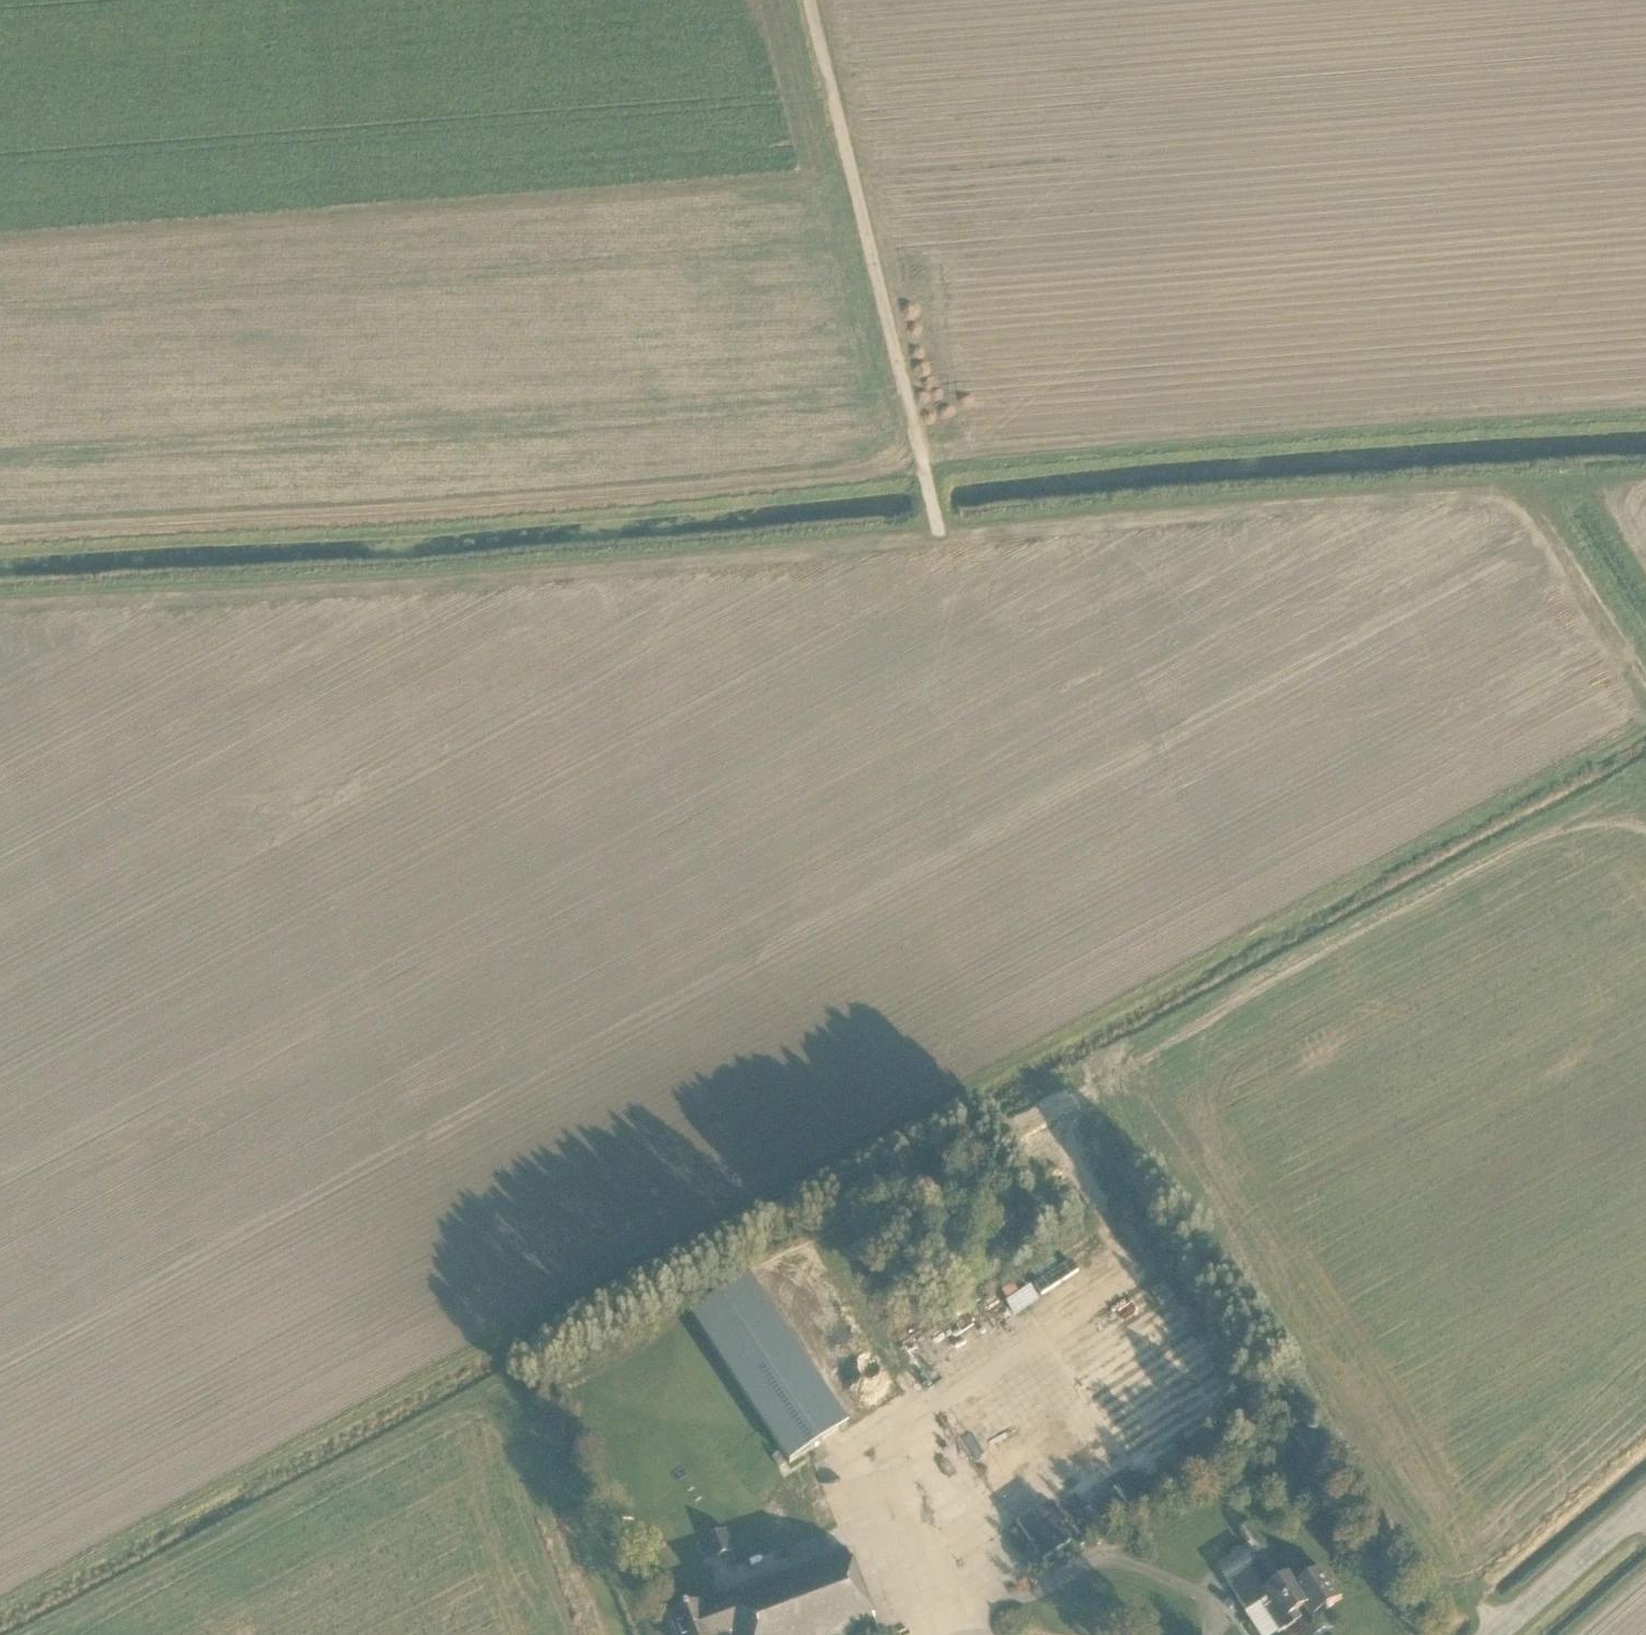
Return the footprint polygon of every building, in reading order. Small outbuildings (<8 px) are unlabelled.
[(816,1232),(757,1270),(856,1421),(915,1383),(816,1232)] [(691,1317),(759,1419),(789,1465),(847,1427),(748,1278),(691,1317)] [(1132,1510),(1118,1488),(1109,1495),(1110,1497),(1115,1494),(1127,1514),(1132,1510)] [(1102,1530),(1111,1524),(1127,1514),(1115,1494),(1110,1497),(1099,1504),(1097,1501),(1087,1507),(1102,1530)] [(1017,1525),(1041,1564),(1070,1546),(1046,1507),(1017,1525)] [(1102,1530),(1087,1507),(1078,1513),(1092,1536),(1102,1530)] [(710,1537),(718,1557),(737,1550),(729,1529),(710,1537)] [(846,1550),(700,1606),(700,1605),(668,1617),(675,1634),(872,1634),(878,1633),(846,1550)] [(1295,1613),(1303,1608),(1311,1619),(1340,1599),(1321,1570),(1299,1584),(1291,1573),(1273,1586),(1258,1564),(1226,1585),(1246,1614),(1267,1600),(1271,1607),(1264,1611),(1279,1634),(1300,1620),(1295,1613)]
